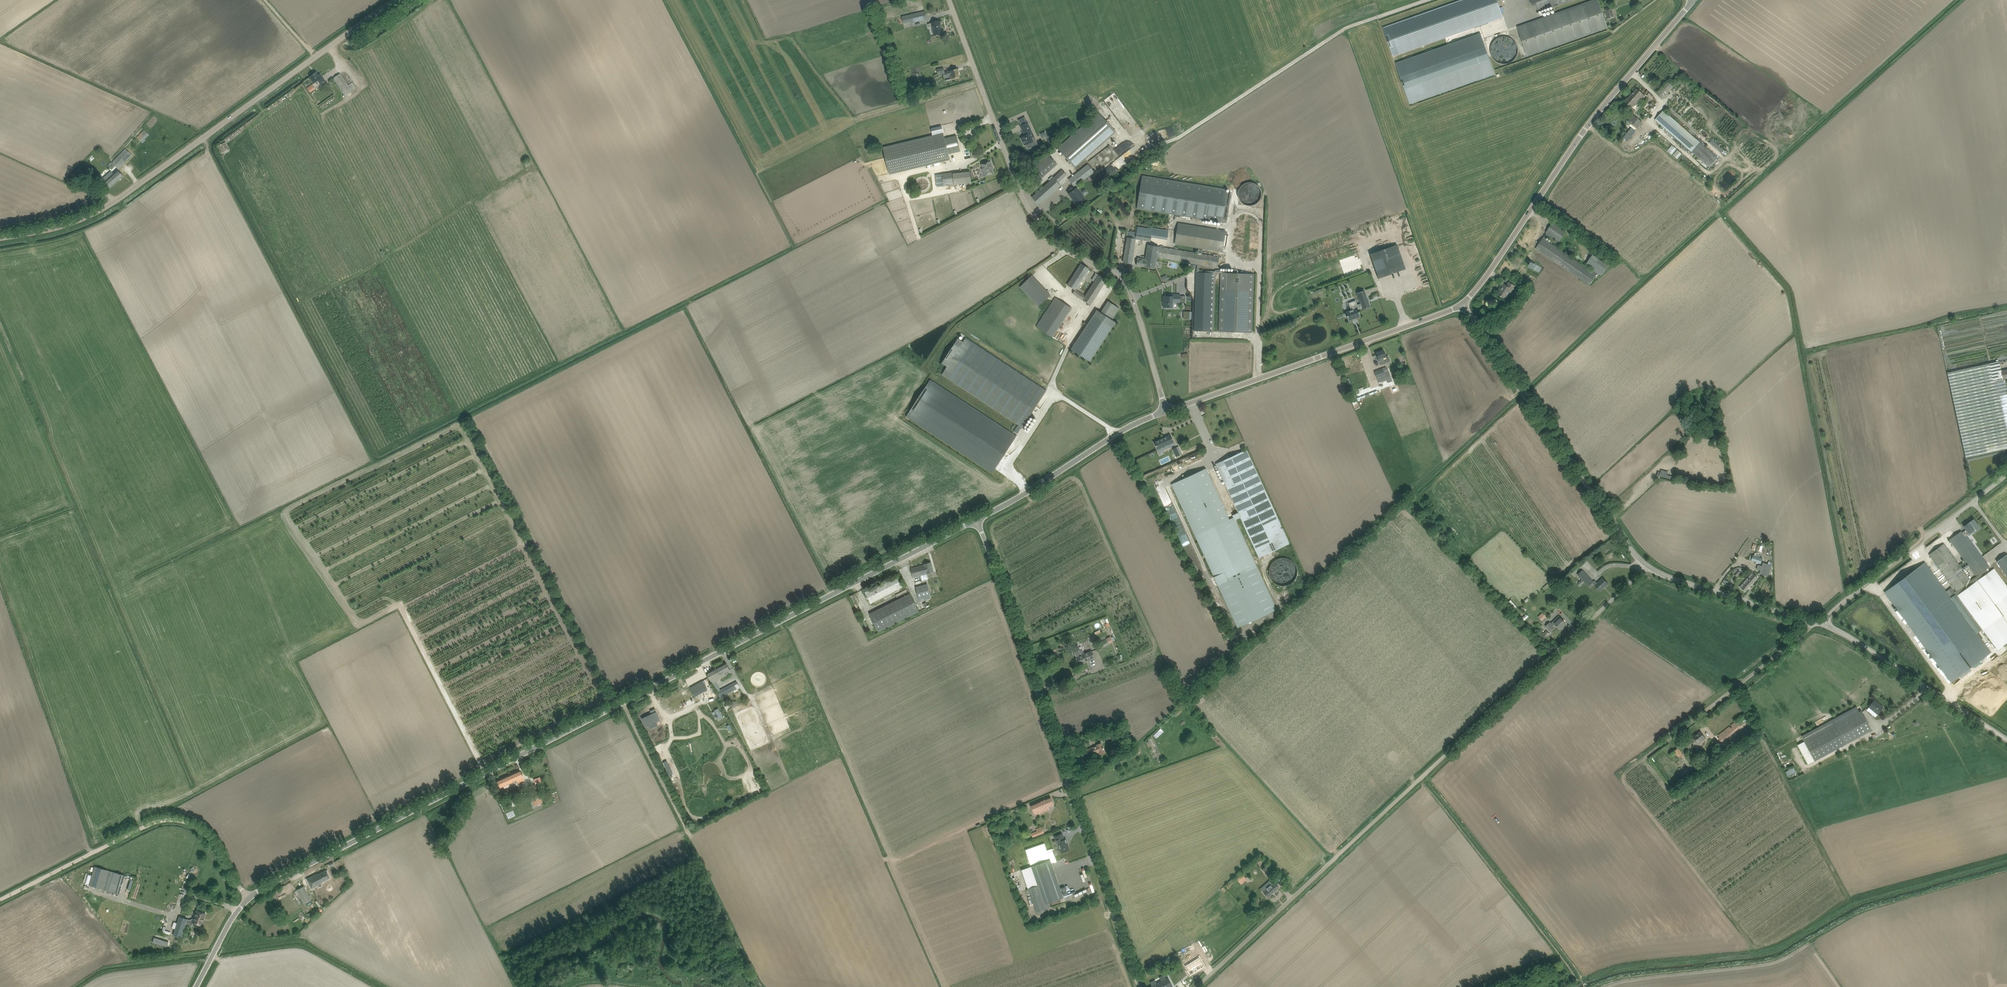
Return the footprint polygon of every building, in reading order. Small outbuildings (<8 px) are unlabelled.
[(1423,45),(1503,17),(1497,0),(1461,0),(1413,17),(1383,27),(1393,56),(1394,56),(1423,45)] [(1520,36),(1528,56),(1547,50),(1608,28),(1598,0),(1593,0),(1555,13),(1537,20),(1517,26),(1520,36)] [(1539,11),(1570,0),(1535,0),(1539,11)] [(1605,9),(1608,19),(1614,16),(1613,12),(1611,12),(1610,7),(1605,9)] [(911,23),(927,20),(925,11),(909,15),(911,22),(911,23)] [(934,35),(938,35),(943,33),(940,21),(935,22),(928,24),(929,27),(932,27),(934,35)] [(1481,32),(1396,63),(1410,104),(1495,74),(1488,53),(1481,32)] [(1516,57),(1518,53),(1519,48),(1518,44),(1515,39),(1511,36),(1507,34),(1502,34),(1497,36),(1493,39),(1490,43),(1489,47),(1490,52),(1491,57),(1495,60),(1499,62),(1503,63),(1508,63),(1513,61),(1516,57)] [(960,77),(958,69),(958,68),(949,70),(949,71),(945,71),(946,77),(950,76),(950,79),(960,77)] [(320,74),(318,75),(316,72),(310,76),(312,79),(312,80),(314,83),(318,80),(320,83),(324,80),(320,74)] [(352,91),(348,85),(340,73),(333,78),(345,96),(352,91)] [(1663,99),(1673,87),(1668,82),(1657,94),(1663,99)] [(312,85),(307,88),(310,93),(315,90),(312,85)] [(1625,102),(1629,105),(1631,107),(1635,102),(1637,103),(1644,94),(1641,92),(1637,89),(1625,102)] [(1664,110),(1655,120),(1667,131),(1682,144),(1687,148),(1709,168),(1718,158),(1696,138),(1691,134),(1688,132),(1664,110)] [(1098,112),(1087,122),(1058,148),(1075,167),(1115,132),(1098,112)] [(1637,128),(1642,122),(1633,115),(1629,121),(1637,128)] [(1028,122),(1025,124),(1021,126),(1025,136),(1021,138),(1024,145),(1026,145),(1028,149),(1038,144),(1034,136),(1028,122)] [(884,148),(886,157),(887,164),(890,174),(950,159),(949,154),(948,152),(960,149),(957,138),(945,140),(945,138),(944,133),(942,126),(931,129),(933,136),(884,148)] [(1166,134),(1167,134),(1168,137),(1176,135),(1173,126),(1164,129),(1166,134)] [(1626,140),(1635,130),(1631,127),(1623,137),(1626,140)] [(137,138),(141,142),(148,135),(144,130),(137,138)] [(1709,143),(1722,153),(1725,150),(1712,140),(1709,143)] [(1097,172),(1118,156),(1110,145),(1089,161),(1097,172)] [(131,155),(125,149),(112,163),(111,162),(108,165),(111,169),(115,166),(118,169),(120,167),(117,164),(121,159),(125,162),(131,155)] [(1042,177),(1049,171),(1057,164),(1047,153),(1033,166),(1042,177)] [(990,161),(986,163),(982,165),(986,176),(993,173),(991,166),(992,165),(990,161)] [(1075,187),(1091,175),(1095,173),(1089,164),(1069,179),(1075,187)] [(123,176),(120,172),(118,170),(113,174),(111,171),(99,182),(104,187),(107,190),(123,176)] [(942,174),(937,175),(938,187),(944,186),(966,183),(969,183),(971,183),(970,170),(942,174)] [(1063,170),(1036,194),(1032,197),(1039,205),(1043,202),(1061,185),(1058,182),(1067,174),(1063,170)] [(1213,224),(1214,221),(1226,223),(1231,193),(1226,192),(1226,189),(1149,176),(1142,175),(1137,209),(1144,209),(1210,220),(1211,224),(1213,224)] [(1241,182),(1238,202),(1258,205),(1261,185),(1241,182)] [(1077,188),(1073,191),(1069,194),(1078,206),(1082,203),(1086,200),(1077,188)] [(1536,248),(1540,251),(1590,285),(1596,274),(1591,270),(1547,240),(1550,236),(1559,242),(1566,231),(1553,222),(1546,233),(1543,238),(1536,248)] [(1137,260),(1137,265),(1145,266),(1144,267),(1155,268),(1156,263),(1157,258),(1159,258),(1180,262),(1193,264),(1197,265),(1201,266),(1217,268),(1219,256),(1202,254),(1203,249),(1223,252),(1226,231),(1220,230),(1219,230),(1178,223),(1176,233),(1175,242),(1174,244),(1198,248),(1198,253),(1182,251),(1166,248),(1159,247),(1148,245),(1146,259),(1146,261),(1137,260)] [(1127,237),(1123,262),(1124,263),(1131,264),(1132,264),(1136,242),(1136,240),(1136,239),(1139,240),(1151,242),(1151,238),(1151,237),(1167,240),(1168,231),(1150,228),(1138,226),(1137,230),(1137,232),(1129,231),(1128,237),(1127,237)] [(1406,269),(1397,245),(1370,254),(1379,278),(1406,269)] [(1591,253),(1584,263),(1600,275),(1607,265),(1591,253)] [(1082,264),(1081,264),(1079,268),(1068,285),(1075,290),(1073,293),(1091,305),(1104,284),(1107,280),(1099,275),(1086,296),(1076,290),(1089,269),(1082,264)] [(1195,325),(1195,331),(1214,331),(1214,325),(1215,281),(1215,273),(1221,273),(1221,274),(1219,332),(1252,333),(1254,274),(1243,273),(1243,272),(1220,271),(1201,270),(1201,266),(1197,265),(1196,272),(1196,280),(1196,294),(1196,295),(1195,325)] [(1032,275),(1020,287),(1038,306),(1051,295),(1032,275)] [(1502,287),(1498,294),(1505,298),(1511,289),(1512,290),(1515,286),(1509,282),(1507,286),(1503,283),(1501,286),(1502,287)] [(1351,311),(1346,312),(1346,313),(1345,314),(1346,317),(1347,317),(1349,321),(1353,319),(1361,316),(1358,310),(1362,308),(1363,309),(1370,307),(1364,291),(1357,293),(1361,304),(1357,305),(1350,308),(1351,311)] [(1181,294),(1172,294),(1167,294),(1167,296),(1164,296),(1163,302),(1165,302),(1165,306),(1163,306),(1163,307),(1174,308),(1174,303),(1181,303),(1181,294)] [(1072,308),(1055,297),(1036,327),(1053,338),(1072,308)] [(1071,349),(1088,360),(1090,361),(1116,322),(1112,320),(1120,308),(1109,301),(1101,312),(1097,310),(1071,349)] [(947,366),(942,374),(1019,425),(1015,432),(1018,434),(1022,427),(1023,427),(1046,391),(966,338),(963,342),(958,339),(942,363),(947,366)] [(1376,353),(1378,358),(1379,362),(1380,362),(1380,365),(1385,363),(1390,362),(1391,361),(1389,356),(1386,356),(1386,355),(1384,350),(1376,353)] [(2006,382),(2005,379),(2006,378),(2006,370),(2001,371),(1999,362),(1998,362),(1998,360),(1996,360),(1996,362),(1947,373),(1965,452),(1966,457),(2006,448),(2006,392),(1999,394),(1997,384),(2006,382)] [(1374,372),(1377,378),(1379,383),(1387,380),(1385,375),(1383,369),(1374,372)] [(906,416),(993,473),(1017,435),(934,381),(934,382),(930,380),(906,416)] [(2006,392),(2006,388),(2006,387),(2006,382),(1997,384),(1999,394),(2006,392)] [(1158,450),(1162,448),(1163,450),(1175,444),(1174,442),(1171,435),(1154,442),(1158,450)] [(1206,468),(1171,484),(1195,535),(1195,536),(1218,585),(1227,605),(1237,627),(1277,609),(1266,586),(1257,567),(1258,567),(1254,560),(1245,539),(1236,519),(1241,517),(1241,518),(1259,557),(1276,550),(1290,543),(1247,450),(1216,464),(1238,512),(1239,514),(1233,517),(1231,518),(1230,519),(1206,468)] [(1668,472),(1661,470),(1659,476),(1672,479),(1673,476),(1668,475),(1668,472)] [(1966,535),(1974,529),(1975,531),(1980,527),(1974,519),(1970,522),(1964,526),(1966,530),(1962,533),(1965,536),(1966,535)] [(1989,567),(1989,566),(1976,548),(1970,540),(1966,535),(1965,536),(1962,533),(1961,531),(1951,538),(1950,539),(1950,540),(1953,543),(1965,561),(1959,565),(1947,548),(1944,544),(1929,554),(1932,558),(1956,591),(1955,592),(1952,587),(1949,589),(1946,591),(1925,563),(1885,592),(1951,682),(1991,652),(1977,633),(1951,598),(1956,594),(1957,595),(1960,598),(1983,630),(1996,648),(2003,643),(2005,645),(2006,644),(2006,585),(1994,568),(1992,570),(1989,572),(1987,569),(1990,567),(1989,567)] [(1997,560),(2006,574),(2006,552),(1997,560)] [(1753,555),(1752,560),(1751,561),(1759,563),(1761,564),(1763,558),(1760,557),(1754,555),(1753,555)] [(1298,571),(1297,566),(1295,562),(1291,559),(1287,557),(1283,557),(1279,558),(1275,560),(1272,563),(1271,567),(1270,572),(1271,577),(1274,580),(1278,583),(1282,584),(1287,584),(1291,582),(1295,579),(1297,575),(1298,571)] [(928,579),(927,574),(934,572),(931,562),(924,564),(924,565),(911,568),(913,578),(919,576),(921,581),(928,579)] [(1772,565),(1768,564),(1763,562),(1762,565),(1758,564),(1757,567),(1757,569),(1760,570),(1759,574),(1768,576),(1772,565)] [(1737,577),(1741,572),(1736,568),(1732,572),(1737,577)] [(1608,583),(1605,580),(1603,578),(1597,583),(1594,581),(1593,582),(1587,575),(1587,574),(1586,573),(1583,570),(1582,570),(1578,575),(1582,579),(1584,582),(1588,586),(1592,582),(1597,587),(1600,591),(1608,583)] [(1752,573),(1740,587),(1745,592),(1758,577),(1752,573)] [(1572,580),(1580,589),(1586,584),(1577,575),(1572,580)] [(871,603),(900,588),(902,587),(897,576),(865,593),(871,603)] [(919,599),(931,596),(928,584),(916,587),(919,599)] [(878,632),(919,611),(910,593),(869,614),(878,632)] [(1543,612),(1538,617),(1542,621),(1547,616),(1543,612)] [(1566,623),(1561,618),(1559,615),(1551,623),(1550,622),(1545,626),(1550,632),(1555,627),(1557,625),(1560,628),(1566,623)] [(1539,636),(1543,640),(1549,634),(1546,631),(1544,633),(1544,632),(1542,634),(1540,632),(1538,634),(1539,636)] [(1098,643),(1100,648),(1109,644),(1107,639),(1098,643)] [(1075,658),(1077,663),(1077,664),(1086,661),(1086,662),(1095,659),(1092,651),(1083,654),(1084,655),(1081,656),(1079,650),(1078,646),(1072,648),(1073,653),(1074,653),(1076,658),(1075,658)] [(707,673),(709,678),(712,683),(727,675),(726,673),(731,670),(726,663),(707,673)] [(690,687),(695,696),(708,689),(703,681),(690,687)] [(717,692),(720,698),(737,689),(734,683),(717,692)] [(1884,707),(1875,700),(1869,707),(1867,710),(1876,717),(1878,714),(1884,707)] [(1860,712),(1857,706),(1802,736),(1815,761),(1872,730),(1862,710),(1860,712)] [(724,718),(718,708),(715,710),(718,716),(716,717),(717,719),(719,718),(720,720),(724,718)] [(659,725),(654,716),(650,718),(651,719),(641,725),(646,732),(659,725)] [(1732,727),(1731,728),(1729,726),(1718,735),(1719,737),(1718,738),(1721,742),(1741,727),(1736,721),(1731,725),(1732,727)] [(1692,737),(1695,741),(1698,744),(1706,738),(1701,731),(1696,735),(1696,734),(1692,737)] [(1085,744),(1079,746),(1084,758),(1099,752),(1100,754),(1105,752),(1104,749),(1104,747),(1103,748),(1101,743),(1096,744),(1097,745),(1086,750),(1084,745),(1085,744)] [(1682,752),(1678,748),(1674,752),(1677,756),(1678,756),(1681,760),(1685,756),(1682,753),(1682,752)] [(1785,771),(1787,776),(1795,772),(1793,767),(1785,771)] [(497,781),(499,785),(500,788),(518,780),(519,783),(525,781),(520,770),(497,781)] [(543,803),(536,784),(528,787),(534,805),(543,803)] [(514,802),(511,794),(505,796),(509,805),(514,802)] [(1042,813),(1045,811),(1050,809),(1048,806),(1054,804),(1051,797),(1046,799),(1031,806),(1034,812),(1041,810),(1042,813)] [(1044,833),(1042,827),(1031,831),(1033,837),(1044,833)] [(1071,837),(1069,831),(1061,834),(1063,838),(1064,837),(1068,850),(1070,850),(1071,850),(1074,849),(1074,848),(1076,848),(1073,837),(1071,837)] [(1029,888),(1037,912),(1041,910),(1049,908),(1051,908),(1051,907),(1049,902),(1064,898),(1051,860),(1032,866),(1038,885),(1029,888)] [(1268,864),(1263,869),(1269,876),(1275,872),(1268,864)] [(95,866),(89,886),(119,895),(125,875),(95,866)] [(321,883),(330,878),(326,871),(317,875),(317,874),(307,880),(311,888),(316,885),(315,883),(319,880),(321,883)] [(1241,884),(1247,879),(1243,874),(1237,879),(1241,884)] [(1279,888),(1276,884),(1274,882),(1263,891),(1265,893),(1268,897),(1279,888)] [(304,886),(297,890),(304,904),(311,900),(304,886)] [(284,889),(271,895),(275,903),(287,897),(284,889)] [(189,920),(187,919),(179,916),(173,936),(181,939),(186,924),(192,926),(193,923),(202,925),(206,913),(197,911),(194,919),(189,920)] [(161,932),(169,934),(170,932),(165,930),(168,916),(166,916),(161,932)] [(169,942),(154,937),(153,942),(167,947),(169,942)] [(1185,966),(1191,975),(1204,966),(1199,957),(1185,966)] [(1150,986),(1171,986),(1167,979),(1150,986)]
